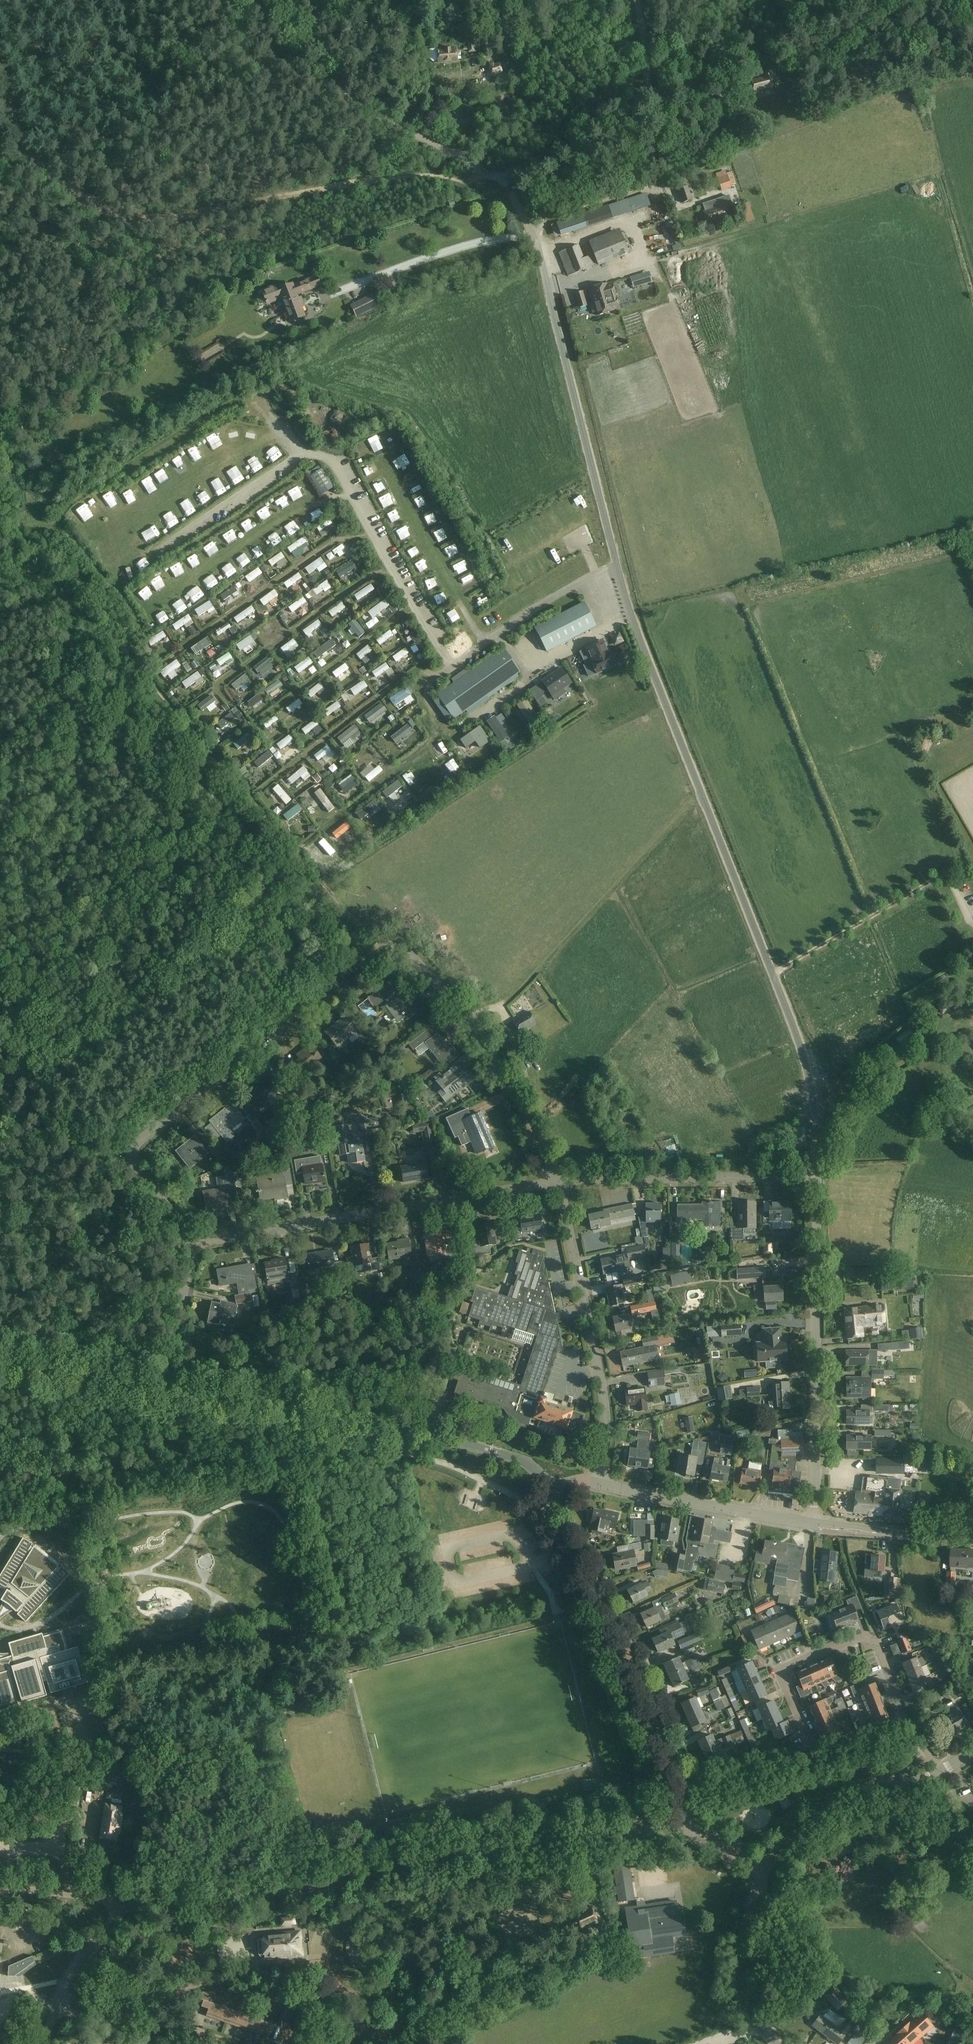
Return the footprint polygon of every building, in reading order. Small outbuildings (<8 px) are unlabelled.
[(467,44),(468,53),(476,52),(475,43),(467,44)] [(438,62),(457,60),(456,49),(437,50),(438,62)] [(493,66),(492,64),(489,65),(489,67),(488,68),(491,77),(509,71),(506,62),(493,66)] [(763,71),(765,77),(750,81),(754,92),(772,87),(770,81),(773,81),(769,70),(763,71)] [(693,200),(688,187),(678,190),(682,204),(693,200)] [(554,240),(631,213),(631,210),(634,209),(633,205),(641,202),(638,193),(625,197),(626,199),(607,206),(549,226),(554,240)] [(707,223),(709,222),(710,228),(717,226),(716,224),(724,221),(725,223),(733,220),(731,216),(735,214),(732,203),(726,205),(725,199),(717,202),(718,203),(714,204),(714,205),(704,208),(705,213),(704,213),(707,223)] [(619,229),(588,242),(598,266),(629,254),(619,229)] [(579,245),(558,253),(568,277),(593,266),(590,259),(585,261),(579,245)] [(635,287),(650,285),(649,276),(634,277),(635,287)] [(298,299),(296,295),(320,286),(318,279),(294,288),(293,286),(280,290),(281,291),(265,297),(267,304),(282,298),(291,322),(304,317),(301,308),(304,307),(301,298),(298,299)] [(589,289),(593,303),(591,304),(593,312),(596,312),(597,316),(614,311),(610,299),(611,299),(611,298),(616,297),(615,295),(619,294),(620,292),(618,286),(615,284),(612,285),(612,284),(607,285),(607,284),(589,289)] [(585,300),(583,292),(575,294),(577,303),(585,300)] [(351,310),(356,318),(379,306),(374,298),(351,310)] [(229,441),(237,437),(230,425),(222,429),(229,441)] [(206,436),(212,448),(221,443),(216,432),(206,436)] [(375,438),(368,441),(371,450),(379,447),(375,438)] [(197,443),(189,446),(193,457),(202,454),(197,443)] [(252,475),(258,473),(254,461),(248,464),(252,475)] [(155,467),(160,477),(168,473),(162,463),(155,467)] [(235,484),(246,480),(241,468),(230,472),(235,484)] [(322,470),(311,477),(319,492),(331,484),(322,470)] [(143,487),(152,484),(148,474),(139,477),(143,487)] [(221,493),(229,489),(225,480),(217,483),(221,493)] [(287,486),(293,496),(302,491),(297,481),(287,486)] [(119,493),(126,503),(139,494),(133,484),(119,493)] [(102,497),(108,508),(118,503),(112,492),(102,497)] [(276,506),(284,500),(280,494),(271,501),(276,506)] [(419,508),(428,503),(423,494),(414,499),(419,508)] [(201,501),(205,506),(214,500),(211,495),(201,501)] [(382,507),(391,505),(389,496),(380,497),(382,507)] [(139,500),(134,503),(137,509),(142,507),(139,500)] [(183,512),(188,519),(198,512),(194,505),(183,512)] [(263,518),(270,513),(265,505),(258,510),(263,518)] [(389,517),(398,515),(396,509),(387,511),(389,517)] [(433,525),(438,522),(432,511),(427,514),(433,525)] [(249,514),(239,522),(245,529),(254,521),(249,514)] [(125,521),(120,524),(126,535),(131,533),(125,521)] [(316,536),(317,538),(329,530),(326,525),(318,530),(320,534),(316,536)] [(230,529),(221,535),(226,544),(236,539),(230,529)] [(385,531),(379,537),(388,549),(395,544),(385,531)] [(304,534),(286,544),(289,549),(306,539),(304,534)] [(201,544),(203,551),(212,547),(210,541),(201,544)] [(256,542),(251,546),(255,552),(260,549),(256,542)] [(187,555),(191,561),(199,556),(195,550),(187,555)] [(279,561),(283,567),(289,563),(281,550),(266,559),(271,566),(279,561)] [(418,560),(420,568),(429,565),(427,558),(418,560)] [(148,562),(142,565),(145,570),(151,567),(148,562)] [(227,577),(235,571),(230,562),(221,568),(227,577)] [(168,569),(175,578),(183,573),(176,563),(168,569)] [(350,574),(345,566),(338,570),(342,578),(350,574)] [(247,583),(262,573),(258,567),(242,577),(247,583)] [(461,585),(471,584),(470,576),(460,578),(461,585)] [(210,589),(218,582),(215,578),(206,584),(210,589)] [(326,578),(304,593),(308,600),(330,585),(326,578)] [(252,594),(257,588),(248,581),(243,587),(252,594)] [(351,591),(357,600),(371,589),(365,581),(351,591)] [(293,591),(299,588),(296,583),(290,586),(293,591)] [(146,586),(136,593),(140,599),(150,592),(146,586)] [(224,602),(239,595),(237,590),(222,597),(224,602)] [(259,598),(266,609),(275,603),(268,592),(259,598)] [(302,595),(288,605),(293,612),(307,601),(302,595)] [(178,598),(170,605),(177,613),(185,606),(178,598)] [(339,598),(326,609),(332,617),(345,606),(339,598)] [(193,608),(198,618),(214,610),(209,600),(193,608)] [(366,610),(371,618),(385,608),(380,600),(366,610)] [(548,652),(596,627),(584,603),(535,628),(548,652)] [(155,615),(159,626),(165,624),(161,612),(155,615)] [(255,623),(262,620),(259,613),(252,617),(255,623)] [(318,636),(313,631),(322,624),(316,617),(302,629),(312,641),(318,636)] [(348,636),(361,626),(355,618),(342,629),(348,636)] [(262,623),(267,636),(276,633),(271,620),(262,623)] [(282,622),(277,625),(281,631),(286,628),(282,622)] [(393,627),(376,640),(380,645),(397,632),(393,627)] [(151,639),(156,646),(167,638),(162,631),(151,639)] [(232,643),(241,653),(254,641),(245,631),(232,643)] [(284,654),(297,643),(292,637),(279,648),(284,654)] [(320,660),(323,657),(327,663),(333,658),(328,652),(336,645),(330,637),(313,651),(320,660)] [(609,654),(603,641),(586,649),(580,652),(586,665),(584,666),(589,677),(596,673),(597,674),(615,665),(610,654),(609,654)] [(362,661),(374,652),(367,643),(355,652),(362,661)] [(389,653),(396,663),(410,653),(402,643),(389,653)] [(244,650),(247,656),(254,652),(251,647),(244,650)] [(454,718),(520,672),(503,649),(438,695),(454,718)] [(237,656),(242,662),(248,657),(243,651),(237,656)] [(222,653),(212,666),(218,670),(228,657),(222,653)] [(293,667),(299,675),(314,663),(308,656),(293,667)] [(258,670),(269,668),(267,659),(256,662),(258,670)] [(163,670),(169,678),(182,668),(176,660),(163,670)] [(370,672),(377,680),(390,668),(384,661),(370,672)] [(344,662),(334,670),(340,677),(349,669),(344,662)] [(363,665),(358,668),(361,675),(367,672),(363,665)] [(563,689),(572,683),(562,669),(543,682),(556,700),(566,693),(563,689)] [(182,683),(186,689),(202,679),(197,672),(182,683)] [(235,693),(253,681),(247,673),(229,684),(235,693)] [(354,696),(368,687),(363,679),(349,688),(354,696)] [(267,695),(283,689),(280,681),(264,686),(267,695)] [(331,694),(326,687),(324,688),(320,682),(307,691),(313,700),(320,695),(323,700),(331,694)] [(407,687),(389,695),(396,711),(415,702),(407,687)] [(205,715),(218,704),(209,693),(195,704),(205,715)] [(276,696),(270,699),(273,705),(279,702),(276,696)] [(525,698),(516,703),(520,710),(529,705),(525,698)] [(289,714),(304,706),(299,699),(285,707),(289,714)] [(323,711),(328,718),(341,707),(336,700),(323,711)] [(369,722),(387,711),(381,703),(364,714),(369,722)] [(305,711),(299,716),(304,722),(310,718),(305,711)] [(218,724),(225,732),(237,721),(230,714),(218,724)] [(264,723),(270,730),(279,721),(273,714),(264,723)] [(301,729),(306,736),(319,726),(314,720),(301,729)] [(293,722),(287,725),(291,731),(296,727),(293,722)] [(397,745),(413,732),(407,723),(390,736),(397,745)] [(337,737),(342,744),(358,732),(353,725),(337,737)] [(493,728),(499,738),(504,736),(498,725),(493,728)] [(459,737),(465,750),(484,741),(478,728),(459,737)] [(302,730),(296,732),(298,740),(304,738),(302,730)] [(286,753),(295,746),(287,736),(277,743),(286,753)] [(239,751),(250,745),(246,737),(234,743),(239,751)] [(313,756),(319,763),(332,752),(326,745),(313,756)] [(269,751),(277,760),(282,757),(273,747),(269,751)] [(254,764),(261,771),(275,758),(268,751),(254,764)] [(364,764),(374,759),(370,751),(360,757),(364,764)] [(441,764),(447,759),(442,753),(437,758),(441,764)] [(275,761),(269,765),(273,771),(280,767),(275,761)] [(304,767),(284,784),(289,790),(309,774),(304,767)] [(349,774),(338,785),(343,789),(353,779),(349,774)] [(272,790),(287,808),(293,803),(278,785),(272,790)] [(319,802),(321,805),(327,801),(320,790),(306,799),(311,807),(319,802)] [(289,821),(304,812),(300,805),(284,814),(289,821)] [(311,819),(317,816),(312,806),(306,809),(311,819)] [(386,1007),(395,1019),(410,1008),(400,996),(399,997),(395,992),(400,989),(393,980),(368,999),(375,1009),(386,1000),(389,1004),(386,1007)] [(514,1021),(521,1034),(537,1025),(530,1012),(514,1021)] [(337,1046),(348,1038),(352,1044),(361,1037),(361,1038),(368,1032),(358,1019),(352,1024),(346,1017),(326,1033),(337,1046)] [(437,1035),(432,1039),(427,1031),(409,1045),(413,1051),(425,1042),(426,1043),(425,1043),(442,1065),(449,1060),(451,1062),(459,1056),(449,1042),(445,1045),(437,1035)] [(303,1061),(290,1071),(298,1081),(324,1060),(311,1044),(298,1055),(303,1061)] [(440,1093),(447,1103),(475,1081),(463,1066),(458,1069),(456,1068),(455,1068),(448,1073),(449,1074),(438,1083),(444,1090),(440,1093)] [(251,1094),(261,1107),(282,1090),(271,1076),(264,1082),(265,1083),(251,1094)] [(293,1102),(298,1098),(290,1088),(285,1092),(293,1102)] [(461,1094),(465,1102),(473,1098),(470,1090),(461,1094)] [(409,1111),(407,1094),(398,1095),(401,1112),(409,1111)] [(295,1119),(307,1109),(300,1101),(288,1110),(295,1119)] [(234,1133),(232,1130),(245,1120),(234,1105),(221,1115),(220,1114),(210,1121),(212,1124),(206,1129),(215,1140),(222,1135),(227,1142),(234,1137),(233,1134),(234,1133)] [(481,1113),(471,1117),(467,1110),(447,1119),(455,1138),(458,1137),(462,1146),(472,1142),(477,1154),(495,1147),(481,1113)] [(359,1118),(362,1138),(371,1136),(369,1128),(380,1126),(379,1117),(368,1119),(368,1117),(359,1118)] [(252,1123),(260,1134),(265,1130),(256,1119),(252,1123)] [(320,1132),(311,1121),(303,1127),(312,1138),(320,1132)] [(426,1143),(434,1141),(430,1122),(413,1125),(414,1133),(424,1131),(426,1143)] [(336,1128),(341,1155),(348,1154),(350,1163),(365,1161),(363,1149),(364,1148),(363,1143),(362,1143),(361,1134),(350,1135),(348,1126),(336,1128)] [(209,1153),(196,1136),(177,1152),(190,1168),(209,1153)] [(226,1161),(220,1153),(216,1157),(222,1164),(226,1161)] [(320,1156),(305,1159),(295,1161),(297,1174),(304,1173),(306,1184),(325,1180),(320,1156)] [(283,1173),(275,1174),(258,1178),(262,1200),(276,1198),(276,1200),(288,1198),(286,1186),(293,1185),(289,1164),(285,1158),(276,1164),(279,1168),(279,1171),(282,1171),(283,1173)] [(401,1168),(404,1183),(429,1179),(427,1163),(418,1165),(418,1163),(410,1164),(410,1166),(401,1168)] [(216,1210),(215,1209),(221,1208),(221,1209),(229,1208),(228,1198),(231,1198),(229,1190),(235,1189),(232,1170),(225,1171),(226,1177),(217,1178),(219,1189),(204,1192),(207,1212),(216,1210)] [(709,1227),(710,1228),(712,1228),(712,1227),(721,1227),(721,1204),(711,1204),(711,1202),(709,1202),(709,1204),(704,1204),(704,1208),(699,1208),(699,1206),(679,1206),(679,1224),(691,1224),(691,1220),(704,1220),(704,1227),(709,1227)] [(744,1241),(744,1228),(755,1228),(755,1203),(739,1203),(739,1224),(732,1224),(732,1241),(744,1241)] [(773,1234),(773,1221),(791,1221),(791,1203),(770,1203),(770,1212),(763,1213),(764,1234),(773,1234)] [(636,1204),(632,1205),(596,1213),(597,1215),(589,1216),(592,1229),(593,1231),(600,1230),(600,1227),(611,1225),(610,1221),(634,1216),(633,1212),(637,1212),(636,1204)] [(639,1218),(643,1238),(649,1237),(649,1229),(647,1229),(647,1223),(661,1223),(661,1204),(646,1204),(646,1216),(639,1218)] [(523,1233),(544,1230),(543,1225),(544,1225),(543,1217),(541,1217),(541,1215),(528,1217),(527,1216),(520,1217),(521,1225),(514,1226),(517,1241),(524,1240),(523,1233)] [(484,1224),(478,1225),(481,1242),(474,1243),(476,1257),(491,1254),(490,1246),(496,1245),(496,1244),(497,1244),(496,1235),(494,1235),(492,1223),(490,1223),(490,1222),(484,1223),(484,1224)] [(444,1232),(425,1235),(429,1256),(440,1255),(441,1258),(454,1260),(456,1248),(446,1246),(444,1232)] [(387,1244),(390,1260),(405,1258),(405,1261),(412,1259),(409,1239),(403,1240),(403,1241),(387,1244)] [(681,1242),(680,1254),(693,1254),(693,1243),(681,1242)] [(764,1243),(764,1255),(772,1255),(772,1243),(764,1243)] [(381,1258),(371,1259),(369,1245),(352,1248),(354,1257),(346,1258),(348,1268),(355,1267),(356,1272),(364,1271),(364,1273),(383,1270),(381,1258)] [(671,1255),(679,1255),(679,1245),(671,1245),(671,1255)] [(627,1249),(628,1256),(624,1257),(624,1255),(600,1260),(603,1276),(627,1271),(627,1270),(631,1269),(629,1261),(642,1258),(640,1246),(627,1249)] [(556,1429),(557,1426),(567,1429),(568,1428),(574,1430),(574,1428),(580,1429),(585,1416),(569,1411),(571,1404),(563,1402),(562,1405),(553,1403),(555,1397),(549,1395),(548,1400),(542,1398),(557,1352),(562,1351),(560,1340),(561,1340),(543,1252),(534,1249),(532,1255),(520,1251),(516,1263),(519,1263),(515,1275),(518,1276),(514,1287),(512,1286),(508,1297),(476,1287),(471,1302),(473,1303),(469,1317),(480,1321),(479,1324),(492,1328),(492,1325),(504,1329),(505,1326),(516,1330),(518,1324),(540,1331),(521,1391),(517,1390),(469,1375),(471,1371),(458,1366),(454,1377),(461,1379),(456,1394),(511,1411),(509,1417),(529,1426),(532,1418),(545,1422),(543,1425),(556,1429)] [(309,1270),(334,1266),(332,1250),(306,1255),(309,1270)] [(297,1272),(288,1274),(285,1259),(277,1261),(278,1261),(265,1264),(269,1284),(289,1281),(291,1281),(294,1299),(300,1298),(299,1290),(300,1289),(297,1272)] [(421,1274),(419,1261),(412,1262),(414,1275),(421,1274)] [(235,1296),(250,1294),(250,1293),(257,1292),(254,1275),(251,1275),(250,1265),(240,1267),(240,1268),(236,1269),(236,1267),(218,1270),(221,1286),(246,1282),(248,1293),(235,1296)] [(738,1279),(766,1278),(766,1267),(737,1269),(738,1279)] [(672,1286),(687,1283),(685,1271),(670,1274),(672,1286)] [(624,1285),(622,1286),(606,1289),(608,1296),(611,1307),(624,1304),(623,1299),(625,1298),(623,1293),(626,1292),(625,1287),(645,1283),(643,1275),(623,1280),(624,1285)] [(652,1291),(668,1288),(665,1276),(650,1278),(652,1291)] [(882,1277),(883,1290),(913,1289),(912,1276),(882,1277)] [(755,1290),(754,1291),(754,1296),(765,1295),(765,1302),(783,1301),(782,1287),(765,1288),(765,1286),(755,1287),(755,1290)] [(250,1294),(235,1296),(236,1305),(252,1302),(250,1294)] [(632,1316),(645,1312),(643,1303),(630,1306),(632,1316)] [(237,1309),(212,1304),(209,1322),(221,1324),(221,1322),(234,1325),(237,1309)] [(846,1325),(861,1324),(884,1322),(882,1306),(845,1310),(846,1325)] [(627,1337),(625,1330),(632,1328),(629,1316),(614,1319),(616,1332),(617,1331),(618,1339),(627,1337)] [(909,1318),(911,1340),(923,1339),(923,1331),(925,1330),(923,1317),(909,1318)] [(741,1323),(721,1325),(721,1327),(707,1328),(708,1338),(722,1337),(722,1338),(742,1336),(741,1323)] [(861,1324),(846,1325),(847,1338),(863,1336),(861,1324)] [(781,1338),(780,1328),(763,1330),(764,1343),(757,1344),(758,1361),(766,1361),(767,1368),(781,1367),(780,1360),(787,1359),(786,1341),(780,1342),(780,1338),(781,1338)] [(661,1346),(674,1343),(672,1333),(659,1336),(661,1346)] [(624,1367),(644,1362),(659,1359),(656,1346),(659,1346),(657,1337),(642,1340),(643,1348),(621,1353),(624,1367)] [(879,1352),(895,1351),(895,1343),(878,1345),(879,1352)] [(700,1346),(692,1348),(695,1360),(703,1358),(700,1346)] [(518,1367),(523,1351),(515,1349),(510,1364),(518,1367)] [(876,1352),(846,1352),(846,1366),(876,1365),(876,1352)] [(664,1371),(648,1373),(650,1388),(666,1386),(666,1383),(672,1383),(671,1375),(681,1373),(680,1369),(664,1371)] [(884,1370),(872,1370),(872,1380),(884,1379),(884,1377),(891,1377),(891,1371),(884,1371),(884,1370)] [(870,1399),(870,1378),(847,1379),(847,1397),(863,1397),(863,1399),(870,1399)] [(774,1384),(776,1410),(790,1409),(789,1383),(774,1384)] [(733,1400),(730,1386),(716,1389),(719,1402),(733,1400)] [(648,1410),(645,1388),(626,1391),(628,1406),(638,1404),(639,1411),(648,1410)] [(760,1388),(747,1388),(748,1398),(760,1397),(760,1388)] [(680,1404),(679,1394),(670,1395),(672,1405),(680,1404)] [(429,1407),(419,1402),(412,1416),(421,1421),(429,1407)] [(869,1424),(869,1412),(846,1411),(847,1424),(869,1424)] [(664,1416),(667,1426),(674,1424),(672,1414),(664,1416)] [(694,1432),(692,1418),(684,1419),(687,1434),(694,1432)] [(748,1429),(736,1431),(737,1439),(750,1437),(748,1429)] [(779,1431),(780,1442),(781,1458),(797,1457),(804,1457),(803,1433),(792,1434),(792,1431),(779,1431)] [(650,1452),(648,1452),(651,1434),(639,1432),(637,1440),(638,1440),(637,1450),(631,1450),(629,1465),(653,1469),(654,1460),(649,1459),(650,1452)] [(722,1452),(732,1454),(735,1436),(721,1434),(718,1450),(722,1450),(722,1452)] [(758,1443),(765,1441),(762,1434),(756,1436),(758,1443)] [(846,1449),(870,1450),(871,1436),(846,1436),(846,1449)] [(795,1472),(797,1457),(781,1458),(780,1442),(771,1441),(768,1465),(771,1465),(770,1470),(772,1470),(769,1490),(798,1493),(801,1473),(795,1472)] [(692,1450),(691,1457),(680,1455),(678,1474),(694,1476),(696,1465),(703,1466),(707,1443),(699,1442),(698,1451),(692,1450)] [(904,1458),(904,1473),(928,1475),(934,1468),(935,1458),(903,1456),(903,1458),(904,1458)] [(715,1458),(714,1466),(711,1479),(727,1482),(729,1468),(730,1461),(725,1460),(724,1468),(722,1467),(724,1460),(715,1458)] [(875,1474),(904,1475),(904,1473),(904,1458),(903,1458),(875,1458),(875,1474)] [(741,1483),(752,1485),(752,1486),(759,1487),(761,1472),(749,1470),(748,1471),(743,1470),(741,1483)] [(900,1491),(874,1488),(874,1495),(856,1493),(854,1513),(897,1517),(900,1491)] [(843,1505),(842,1513),(851,1514),(852,1505),(843,1505)] [(595,1510),(594,1513),(591,1513),(589,1520),(592,1522),(592,1524),(591,1530),(592,1530),(593,1533),(601,1535),(603,1533),(605,1533),(605,1530),(607,1531),(609,1529),(609,1528),(616,1529),(619,1514),(606,1511),(605,1512),(595,1510)] [(678,1527),(679,1521),(679,1520),(661,1517),(659,1525),(661,1526),(659,1540),(662,1545),(672,1547),(674,1545),(674,1543),(678,1543),(681,1527),(678,1527)] [(683,1573),(684,1570),(692,1572),(694,1560),(698,1561),(699,1556),(715,1559),(718,1546),(713,1545),(715,1534),(711,1533),(713,1522),(691,1518),(687,1541),(688,1547),(686,1557),(674,1554),(671,1570),(683,1573)] [(634,1521),(634,1536),(645,1536),(645,1540),(656,1540),(656,1526),(647,1526),(647,1521),(634,1521)] [(119,1541),(132,1541),(132,1532),(118,1532),(119,1541)] [(0,1587),(0,1605),(16,1610),(28,1627),(78,1575),(23,1539),(0,1587)] [(644,1544),(645,1553),(653,1552),(652,1543),(651,1543),(651,1542),(646,1542),(646,1544),(644,1544)] [(793,1606),(798,1582),(780,1578),(786,1554),(778,1552),(779,1545),(766,1542),(764,1553),(758,1552),(756,1561),(769,1564),(771,1558),(778,1560),(773,1585),(775,1586),(772,1601),(793,1606)] [(623,1547),(625,1554),(614,1556),(616,1570),(637,1566),(634,1551),(643,1550),(642,1544),(641,1545),(641,1543),(632,1545),(628,1546),(623,1547)] [(530,1546),(534,1556),(539,1554),(534,1544),(530,1546)] [(780,1578),(798,1582),(804,1550),(779,1545),(778,1552),(786,1554),(780,1578)] [(951,1567),(972,1568),(972,1550),(952,1549),(951,1567)] [(839,1569),(836,1568),(838,1553),(823,1552),(819,1581),(837,1583),(839,1569)] [(871,1556),(870,1571),(870,1578),(872,1581),(878,1581),(881,1578),(881,1571),(884,1572),(885,1557),(871,1556)] [(735,1567),(717,1564),(714,1580),(732,1583),(732,1580),(734,1573),(735,1567)] [(658,1576),(667,1578),(668,1572),(657,1570),(653,1572),(655,1577),(658,1576)] [(955,1583),(956,1573),(948,1572),(947,1585),(957,1586),(957,1583),(955,1583)] [(734,1573),(732,1580),(744,1582),(746,1575),(734,1573)] [(889,1578),(889,1589),(897,1589),(898,1578),(889,1578)] [(703,1590),(723,1594),(723,1593),(726,1594),(728,1585),(725,1584),(725,1583),(705,1579),(703,1590)] [(648,1596),(646,1594),(652,1591),(655,1589),(652,1582),(649,1584),(648,1582),(642,1585),(629,1591),(634,1603),(648,1596)] [(900,1590),(888,1589),(888,1598),(900,1598),(900,1590)] [(675,1593),(661,1600),(665,1609),(679,1602),(675,1593)] [(820,1598),(821,1609),(829,1608),(827,1597),(820,1598)] [(858,1621),(855,1612),(862,1609),(857,1597),(846,1601),(849,1608),(833,1614),(838,1629),(858,1621)] [(884,1629),(902,1621),(896,1605),(877,1613),(884,1629)] [(656,1609),(642,1615),(647,1627),(661,1621),(666,1618),(661,1607),(656,1610),(656,1609)] [(778,1620),(787,1638),(800,1632),(792,1614),(778,1620)] [(787,1638),(778,1620),(765,1626),(773,1644),(787,1638)] [(659,1630),(661,1635),(652,1639),(658,1654),(676,1646),(674,1640),(685,1635),(684,1633),(690,1630),(686,1621),(680,1624),(679,1622),(659,1630)] [(851,1626),(853,1634),(861,1632),(859,1624),(851,1626)] [(773,1644),(765,1626),(752,1632),(760,1650),(773,1644)] [(697,1642),(694,1634),(680,1640),(683,1648),(697,1642)] [(0,1660),(0,1701),(86,1684),(77,1647),(65,1650),(61,1636),(11,1648),(13,1657),(0,1660)] [(912,1650),(907,1638),(899,1641),(904,1653),(912,1650)] [(696,1651),(693,1644),(682,1649),(685,1656),(696,1651)] [(859,1644),(846,1649),(850,1660),(856,1657),(855,1654),(862,1651),(859,1644)] [(901,1652),(898,1644),(891,1646),(895,1655),(901,1652)] [(918,1660),(933,1656),(931,1649),(917,1653),(918,1660)] [(691,1660),(682,1664),(679,1657),(664,1664),(669,1675),(694,1665),(691,1660)] [(902,1663),(906,1673),(921,1667),(917,1658),(902,1663)] [(826,1680),(827,1680),(832,1678),(836,1683),(846,1678),(841,1667),(836,1670),(831,1659),(819,1664),(826,1680)] [(707,1665),(704,1660),(694,1665),(669,1675),(674,1687),(689,1681),(686,1674),(696,1669),(696,1670),(703,1667),(703,1666),(707,1665)] [(742,1681),(757,1674),(752,1662),(736,1669),(742,1681)] [(826,1680),(819,1664),(808,1669),(816,1685),(821,1683),(825,1688),(829,1686),(827,1680),(826,1680)] [(721,1675),(736,1669),(735,1665),(720,1672),(721,1675)] [(906,1673),(909,1683),(925,1677),(921,1667),(906,1673)] [(816,1685),(808,1669),(797,1674),(802,1685),(797,1687),(801,1698),(812,1694),(811,1687),(816,1685)] [(762,1674),(763,1683),(770,1682),(768,1673),(762,1674)] [(757,1674),(742,1681),(746,1692),(762,1684),(757,1674)] [(925,1677),(909,1683),(913,1692),(928,1687),(925,1677)] [(942,1684),(940,1679),(933,1682),(935,1687),(942,1684)] [(863,1702),(879,1695),(875,1684),(864,1688),(861,1683),(851,1687),(854,1697),(861,1697),(863,1702)] [(762,1684),(746,1692),(751,1703),(767,1696),(762,1684)] [(735,1697),(730,1686),(725,1688),(730,1699),(735,1697)] [(699,1698),(709,1694),(706,1687),(696,1691),(699,1698)] [(709,1692),(713,1701),(721,1698),(716,1688),(709,1692)] [(933,1705),(945,1695),(941,1690),(929,1700),(933,1705)] [(879,1695),(863,1702),(865,1707),(860,1711),(862,1715),(867,1713),(884,1706),(879,1695)] [(726,1696),(721,1698),(713,1701),(718,1711),(730,1705),(726,1696)] [(735,1697),(730,1699),(735,1710),(740,1708),(735,1697)] [(815,1718),(831,1711),(829,1706),(833,1702),(831,1697),(810,1707),(815,1718)] [(687,1716),(701,1710),(696,1698),(682,1704),(687,1716)] [(947,1709),(954,1705),(951,1700),(944,1704),(947,1709)] [(763,1719),(779,1712),(774,1701),(758,1708),(763,1719)] [(884,1706),(867,1713),(869,1718),(864,1722),(868,1732),(879,1728),(877,1722),(888,1718),(884,1706)] [(819,1729),(836,1722),(834,1717),(838,1713),(836,1708),(831,1711),(815,1718),(819,1729)] [(706,1722),(701,1710),(687,1716),(692,1728),(706,1722)] [(759,1711),(753,1713),(758,1724),(763,1721),(759,1711)] [(779,1712),(763,1719),(768,1731),(772,1729),(784,1724),(784,1723),(779,1712)] [(950,1736),(967,1726),(958,1712),(942,1722),(950,1736)] [(772,1729),(776,1740),(792,1733),(787,1722),(784,1723),(784,1724),(772,1729)] [(836,1722),(819,1729),(824,1740),(836,1735),(838,1741),(849,1736),(844,1726),(838,1727),(836,1722)] [(753,1738),(748,1726),(743,1728),(748,1740),(753,1738)] [(713,1735),(698,1742),(703,1753),(718,1747),(723,1745),(732,1741),(730,1735),(715,1741),(713,1735)] [(732,1741),(723,1745),(725,1749),(734,1745),(732,1741)] [(718,1747),(703,1753),(709,1765),(723,1759),(718,1747)] [(583,1783),(584,1791),(600,1789),(599,1781),(583,1783)] [(104,1821),(122,1825),(124,1815),(121,1814),(122,1807),(107,1805),(104,1821)] [(122,1825),(104,1821),(101,1838),(117,1841),(118,1834),(120,1834),(122,1825)] [(620,1902),(635,1900),(629,1862),(614,1865),(620,1902)] [(626,1909),(628,1923),(623,1924),(627,1942),(631,1941),(633,1959),(675,1953),(672,1936),(685,1934),(685,1935),(686,1935),(683,1915),(682,1915),(682,1916),(679,1916),(676,1902),(626,1909)] [(599,1923),(591,1907),(571,1917),(578,1932),(599,1923)] [(300,1931),(268,1934),(269,1939),(258,1940),(259,1954),(270,1953),(271,1959),(302,1956),(300,1931)] [(7,1948),(6,1960),(10,1960),(24,1962),(9,1966),(9,1976),(19,1977),(20,1973),(36,1962),(33,1956),(22,1961),(21,1959),(21,1949),(7,1948)] [(402,1966),(411,1968),(413,1958),(404,1956),(402,1966)] [(824,1995),(838,2011),(847,2003),(833,1987),(824,1995)] [(250,2017),(252,2011),(246,2009),(245,1995),(217,1997),(216,1991),(202,1992),(197,2004),(209,2009),(207,2016),(226,2023),(264,2037),(278,2042),(280,2038),(290,2042),(302,2008),(300,2007),(301,2002),(291,1998),(292,1996),(285,1993),(273,1994),(274,2010),(285,2014),(280,2028),(250,2017)] [(934,2027),(922,2014),(888,2043),(915,2043),(934,2027)] [(814,2027),(837,2043),(839,2043),(852,2027),(845,2022),(840,2029),(822,2016),(814,2027)] [(871,2034),(856,2023),(852,2030),(855,2033),(848,2042),(850,2043),(863,2043),(871,2034)] [(952,2034),(949,2043),(956,2043),(959,2037),(961,2031),(954,2029),(952,2034)]
